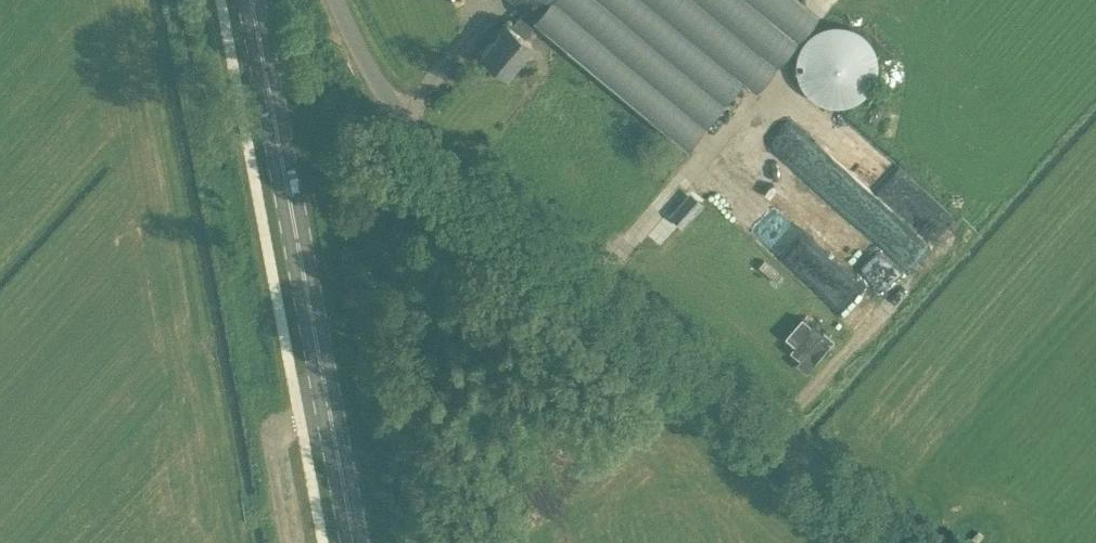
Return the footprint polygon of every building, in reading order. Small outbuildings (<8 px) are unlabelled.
[(686,142),(742,75),(755,85),(819,8),(809,0),(515,0),(686,142)] [(508,74),(533,43),(508,22),(483,53),(508,74)] [(802,52),(801,54),(799,62),(798,71),(800,80),(803,89),(810,97),(819,104),(829,107),(840,108),(851,106),(860,101),(869,94),(874,85),(877,74),(877,73),(877,62),(874,52),(868,43),(860,36),(850,31),(840,29),(829,30),(819,34),(810,40),(804,49),(802,52)] [(830,205),(853,180),(780,111),(758,134),(782,157),(758,182),(841,259),(861,237),(830,209),(832,207),(830,205)] [(859,190),(838,215),(905,268),(925,242),(859,190)] [(927,239),(954,220),(942,203),(915,222),(927,239)] [(977,531),(972,536),(977,541),(982,535),(977,531)]
